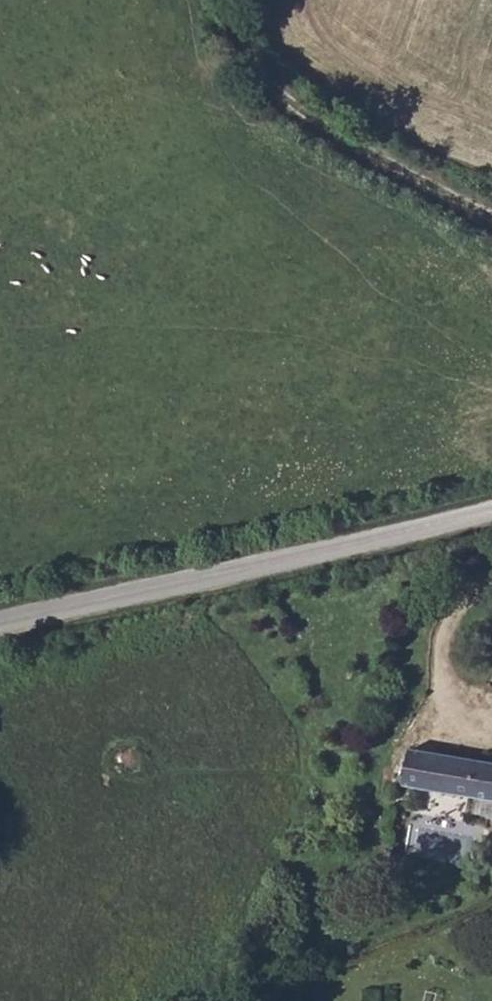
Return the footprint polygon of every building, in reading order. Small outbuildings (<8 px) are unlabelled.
[(401,729),(393,764),(460,776),(491,782),(491,747),(401,729)] [(460,776),(458,796),(491,801),(491,796),(491,782),(460,776)]
